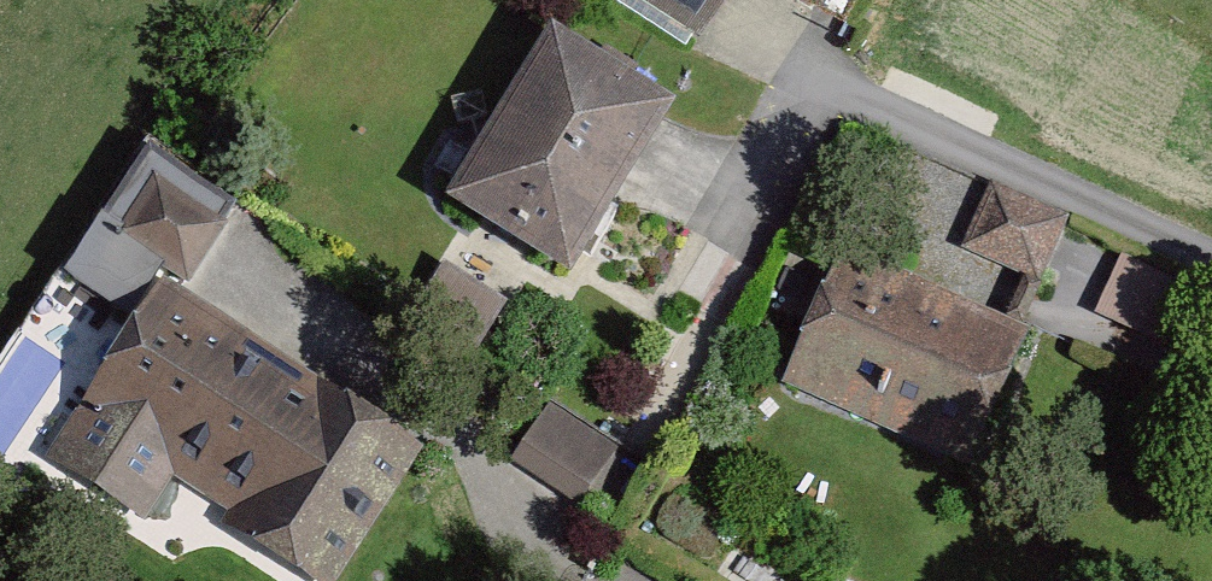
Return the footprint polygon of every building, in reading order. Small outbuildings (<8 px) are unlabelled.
[(712,13),(720,0),(691,0),(712,13)] [(676,99),(553,24),(449,194),(572,269),(676,99)] [(116,229),(192,278),(229,221),(153,172),(116,229)] [(991,179),(962,247),(1040,280),(1070,213),(991,179)] [(839,248),(781,385),(971,465),(1029,328),(839,248)] [(1119,255),(1093,314),(1154,340),(1180,281),(1119,255)] [(442,262),(416,309),(478,344),(505,297),(442,262)] [(422,443),(159,272),(40,454),(142,520),(172,474),(245,521),(237,534),(310,580),(332,580),(422,443)] [(549,400),(512,457),(583,503),(620,447),(549,400)]
